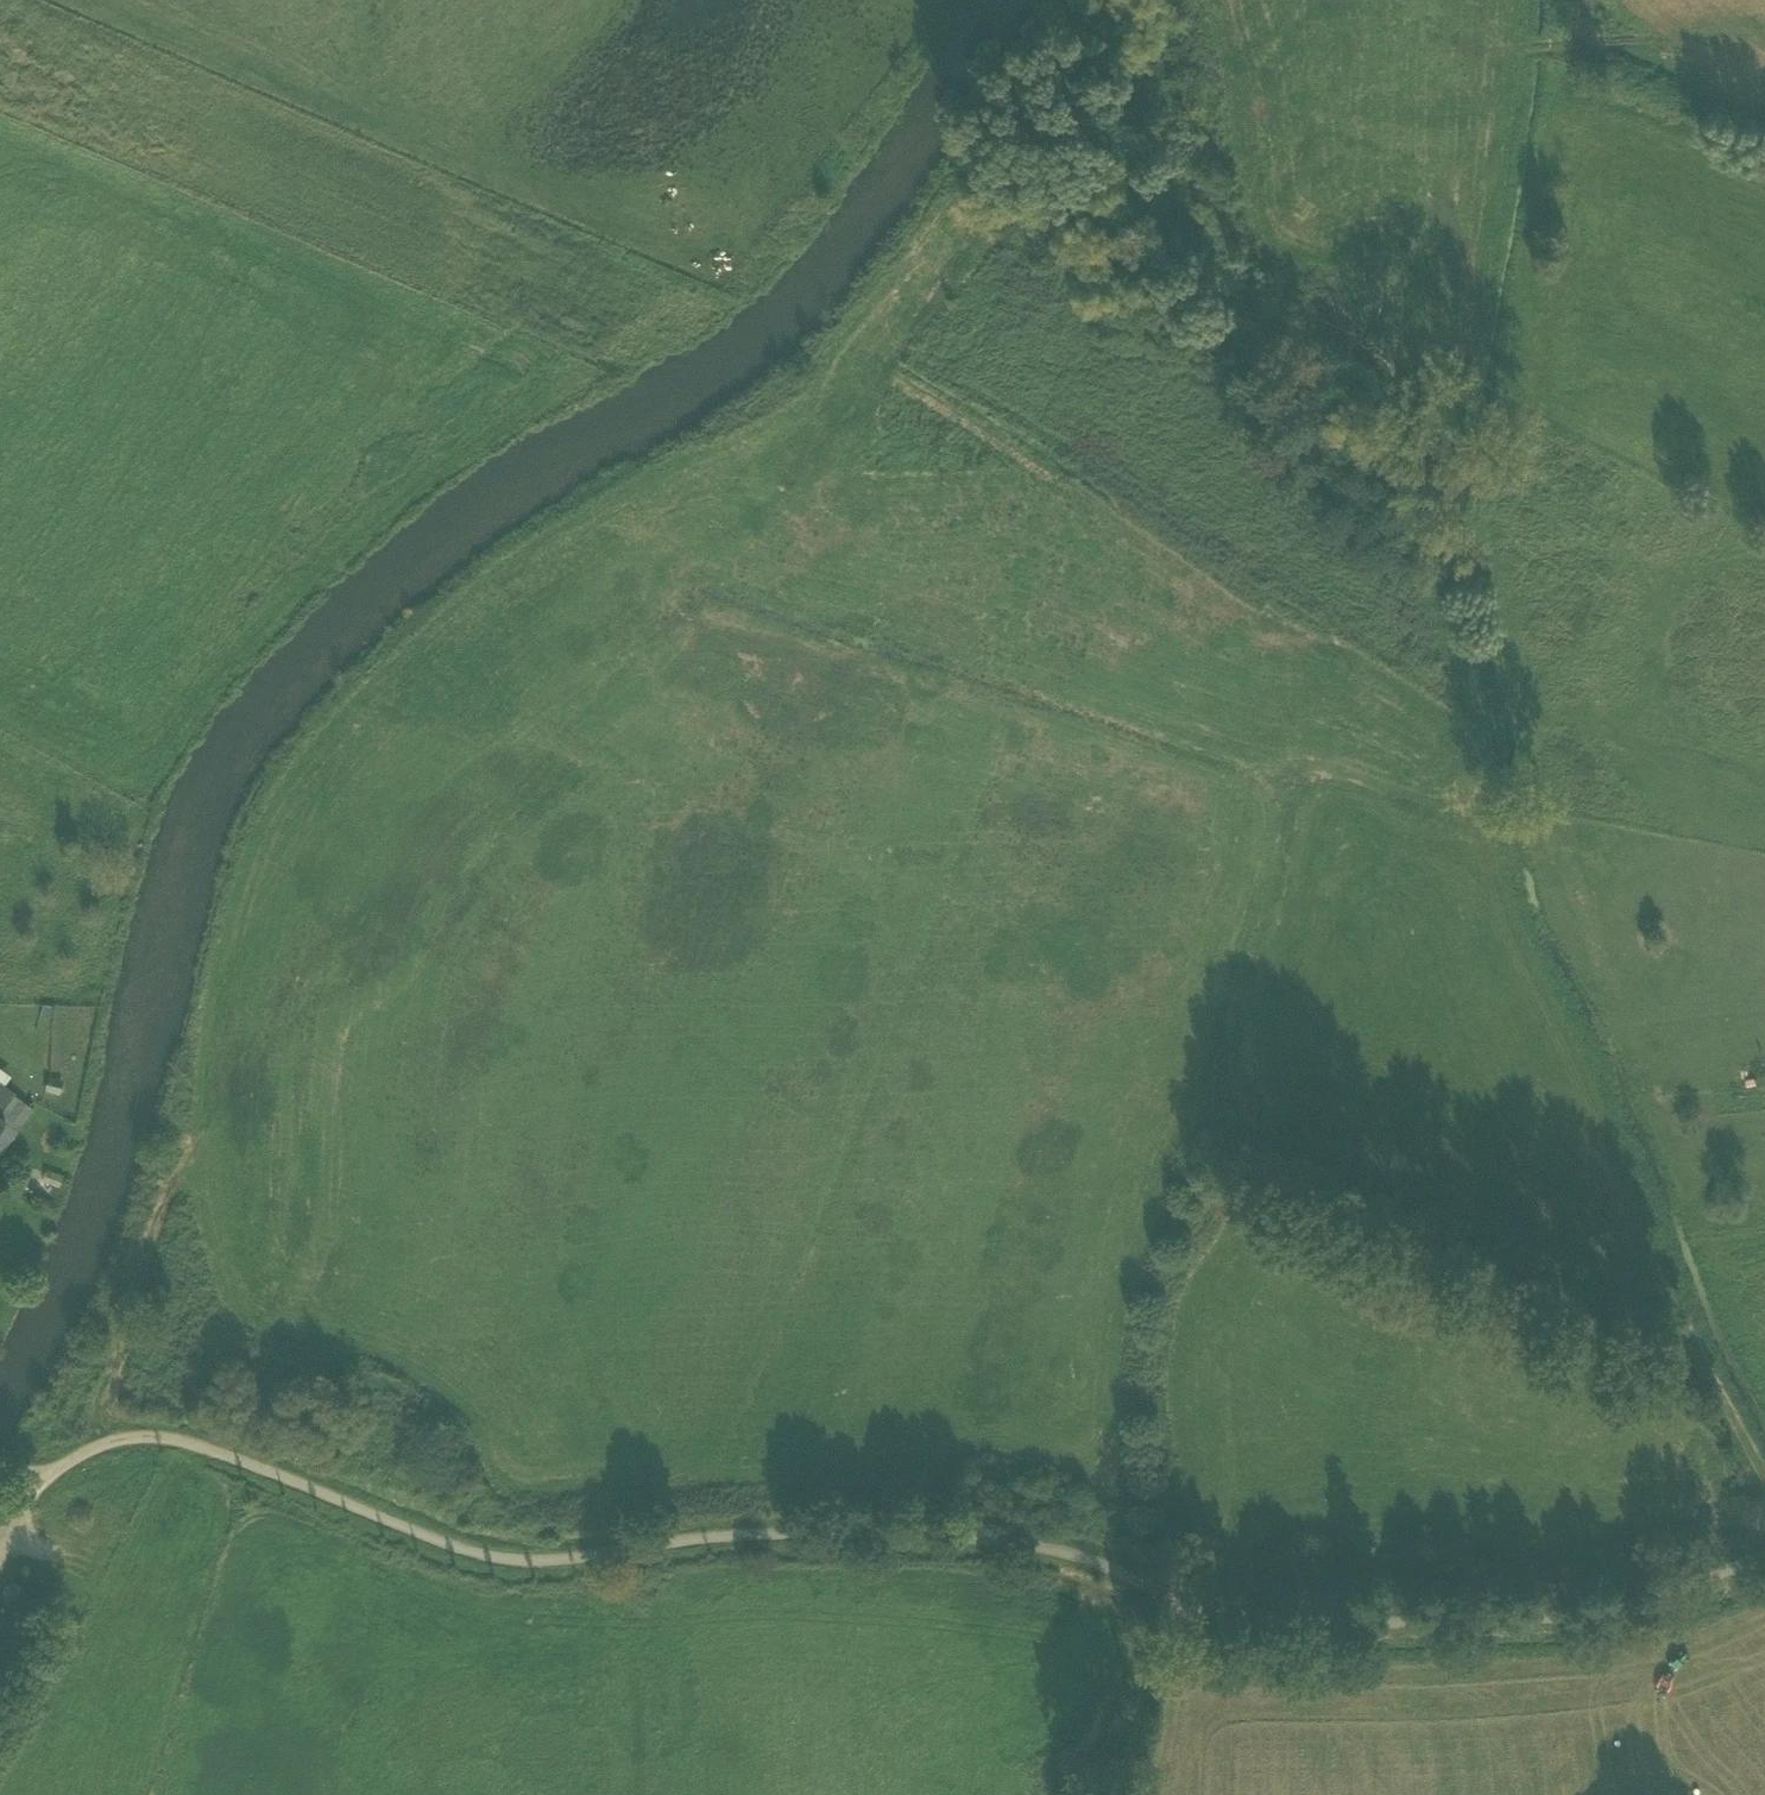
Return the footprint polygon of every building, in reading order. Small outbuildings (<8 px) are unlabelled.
[(4,1087),(12,1076),(0,1067),(0,1084),(4,1087)] [(15,1095),(4,1087),(0,1084),(0,1114),(15,1095)] [(17,1130),(33,1109),(15,1095),(0,1114),(0,1117),(6,1122),(17,1130)] [(17,1130),(6,1122),(0,1130),(0,1152),(17,1130)]
